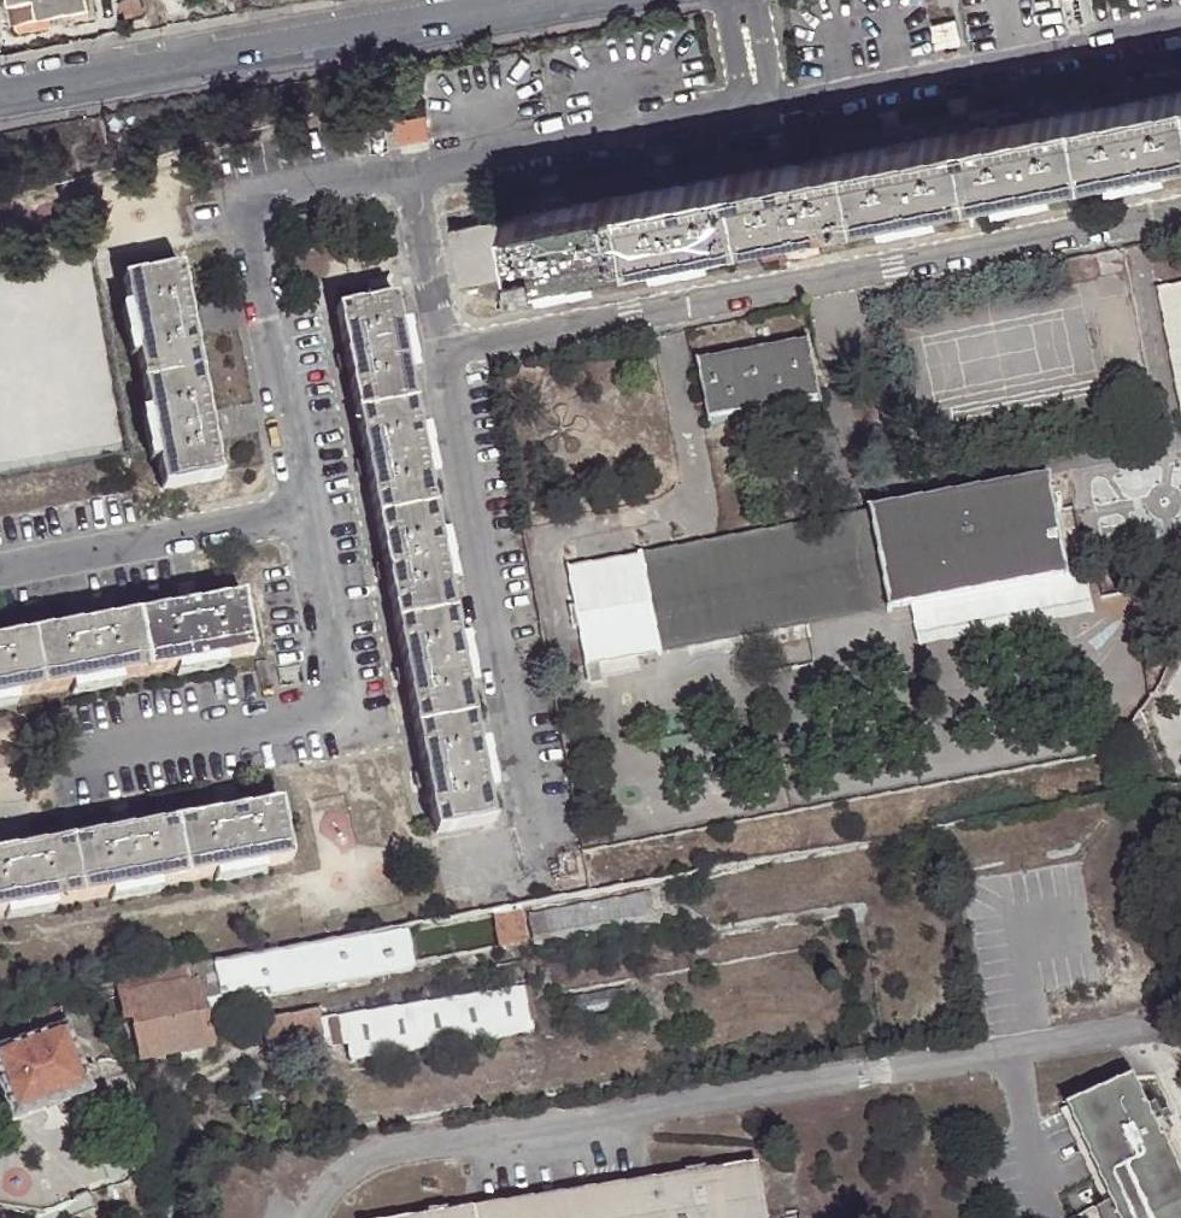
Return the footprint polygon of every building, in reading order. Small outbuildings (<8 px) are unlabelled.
[(16,18),(68,11),(70,23),(95,19),(92,0),(13,0),(16,18)] [(126,10),(139,8),(138,0),(125,0),(126,10)] [(940,43),(960,39),(955,20),(936,23),(940,43)] [(1068,106),(1079,165),(1180,146),(1180,85),(1068,106)] [(1068,106),(953,128),(964,187),(1079,165),(1068,106)] [(953,128),(840,149),(851,209),(964,187),(953,128)] [(840,149),(726,171),(737,230),(851,209),(840,149)] [(726,171),(611,192),(623,252),(737,230),(726,171)] [(611,192),(497,214),(509,273),(623,252),(611,192)] [(509,273),(497,214),(445,224),(456,283),(509,273)] [(126,277),(146,381),(205,370),(184,265),(126,277)] [(371,274),(376,297),(399,292),(394,269),(371,274)] [(399,292),(376,297),(340,304),(361,410),(421,397),(399,292)] [(1180,410),(1180,292),(1156,296),(1179,411),(1180,410)] [(701,360),(696,360),(707,424),(711,424),(711,420),(815,401),(816,404),(820,403),(808,340),(804,341),(804,343),(701,363),(701,360)] [(205,370),(146,381),(168,487),(226,476),(205,370)] [(421,397),(361,410),(383,515),(442,503),(421,397)] [(580,630),(587,666),(601,664),(661,653),(808,625),(798,570),(860,558),(855,531),(875,527),(890,610),(912,605),(933,602),(939,632),(1012,618),(1006,587),(1069,575),(1051,480),(872,513),(716,543),(719,555),(699,559),(697,547),(642,557),(569,571),(576,608),(571,609),(575,630),(580,630)] [(442,503),(383,515),(404,621),(464,609),(442,503)] [(798,570),(808,625),(890,610),(875,527),(855,531),(860,558),(798,570)] [(716,543),(697,547),(699,559),(719,555),(716,543)] [(933,602),(912,605),(920,647),(1094,614),(1086,572),(1069,575),(1006,587),(1012,618),(939,632),(933,602)] [(248,593),(144,613),(154,669),(259,650),(248,593)] [(485,713),(464,609),(404,621),(426,726),(485,713)] [(144,613),(39,632),(50,688),(154,669),(144,613)] [(39,632),(0,639),(0,698),(50,688),(39,632)] [(601,664),(587,666),(591,684),(604,682),(601,664)] [(507,819),(485,713),(426,726),(448,832),(507,819)] [(285,798),(180,817),(190,874),(295,854),(285,798)] [(180,817),(76,836),(86,892),(190,874),(180,817)] [(76,836),(0,850),(0,909),(86,892),(76,836)] [(653,911),(649,891),(528,914),(531,934),(653,911)] [(494,946),(523,942),(520,917),(491,921),(494,946)] [(265,979),(266,983),(273,1001),(415,975),(403,923),(261,947),(263,959),(263,963),(265,979)] [(261,947),(198,959),(202,977),(205,995),(221,993),(221,991),(266,983),(265,979),(263,963),(263,959),(261,947)] [(198,959),(122,972),(126,990),(202,977),(198,959)] [(202,977),(126,990),(136,1055),(212,1043),(205,995),(202,977)] [(529,982),(345,1011),(350,1036),(352,1053),(535,1024),(529,982)] [(635,1007),(633,989),(579,999),(582,1018),(635,1007)] [(31,1035),(65,1023),(59,1006),(25,1018),(31,1035)] [(324,1014),(323,1010),(269,1021),(275,1050),(329,1040),(324,1014)] [(345,1011),(324,1014),(329,1040),(350,1036),(345,1011)] [(65,1023),(31,1035),(0,1045),(0,1092),(9,1117),(88,1089),(65,1023)] [(1110,1217),(1180,1217),(1180,1193),(1170,1170),(1158,1142),(1166,1138),(1157,1119),(1149,1123),(1127,1077),(1059,1107),(1103,1203),(1110,1217)] [(752,1165),(704,1173),(702,1164),(681,1167),(683,1177),(445,1214),(443,1205),(423,1208),(424,1217),(422,1217),(761,1217),(752,1165)] [(1103,1203),(1092,1207),(1097,1217),(1110,1217),(1103,1203)]
